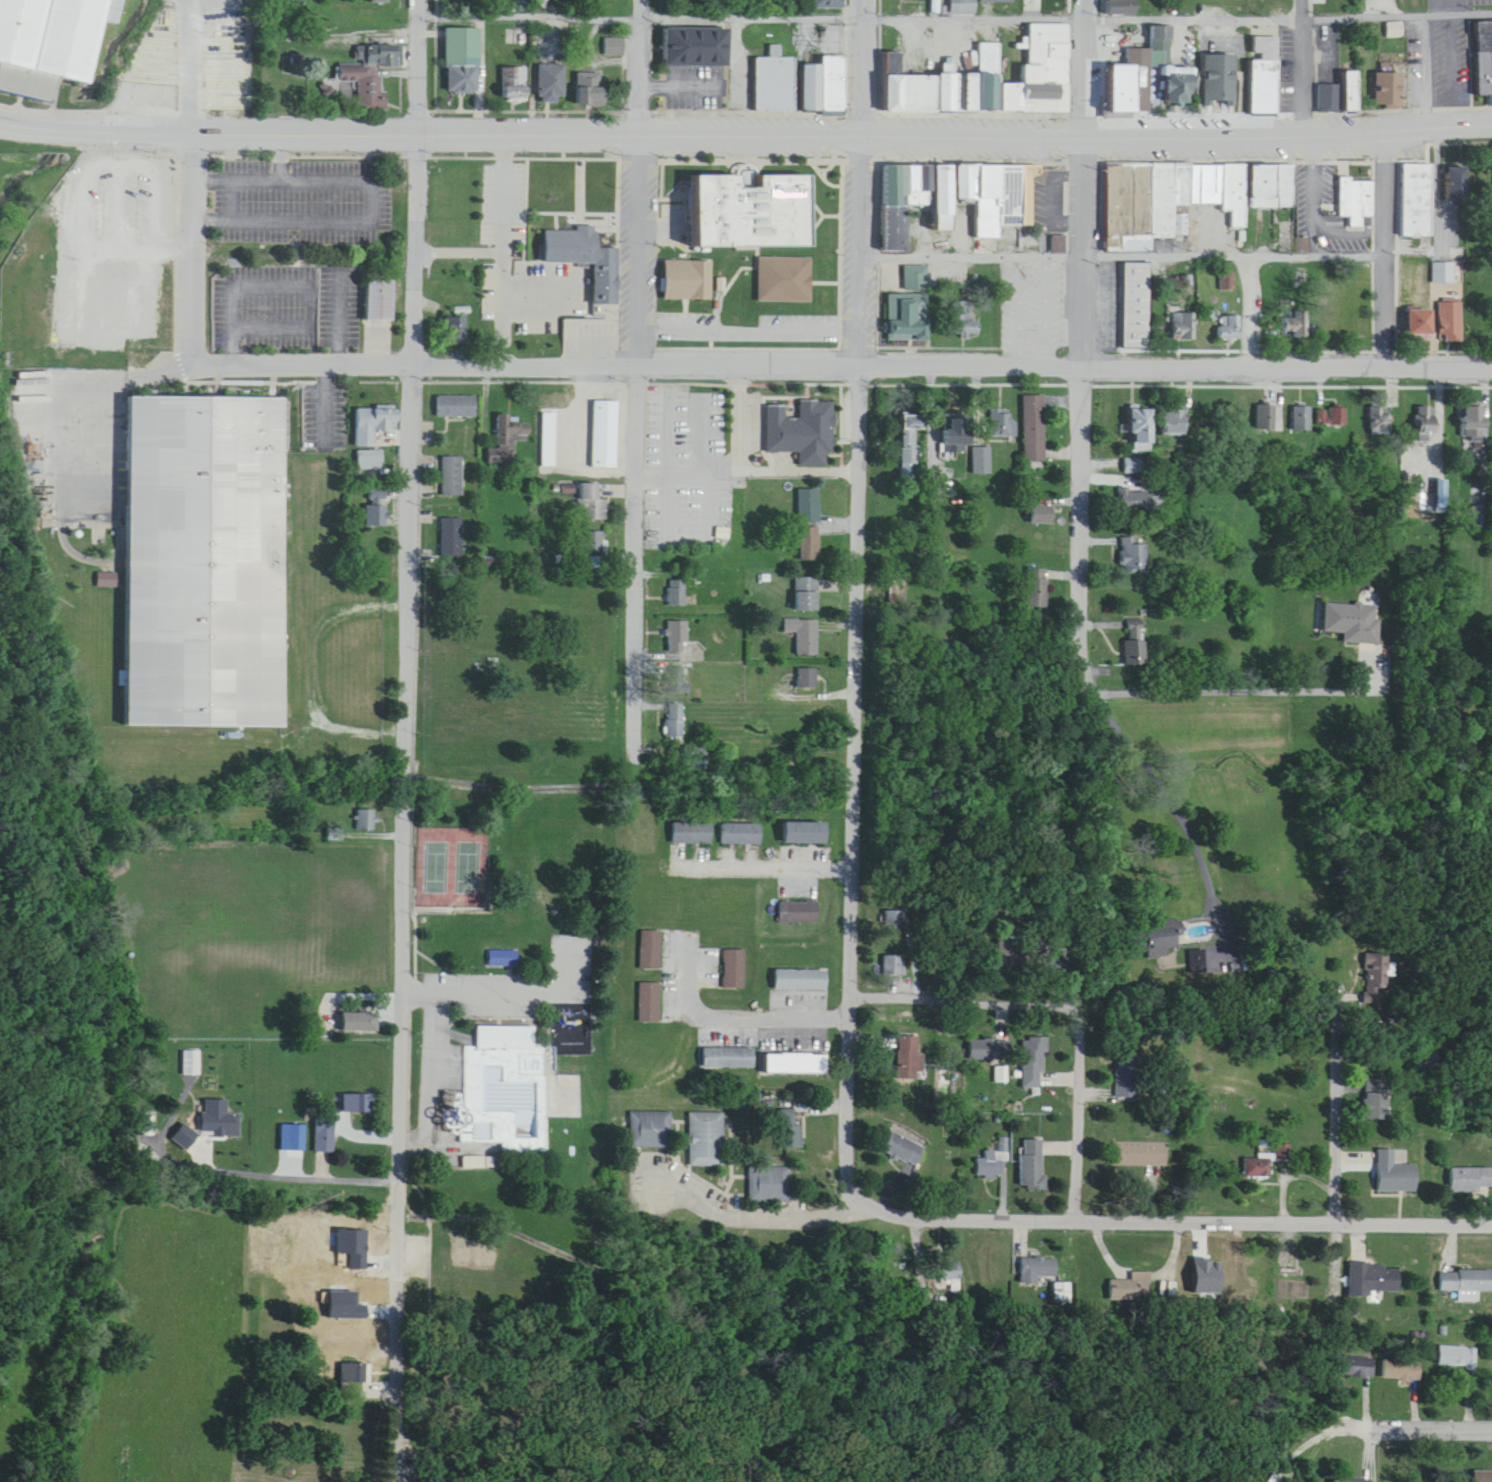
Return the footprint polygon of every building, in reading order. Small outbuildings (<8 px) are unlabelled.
[(100,9),(120,13),(123,0),(0,0),(0,50),(87,71),(100,9)] [(814,8),(844,8),(844,0),(814,0),(814,8)] [(976,0),(950,0),(950,14),(976,14),(976,0)] [(1107,16),(1136,16),(1136,0),(1118,0),(1107,0),(1107,16)] [(1471,8),(1473,84),(1491,83),(1491,7),(1471,8)] [(1403,38),(1403,24),(1388,24),(1388,38),(1403,38)] [(888,112),(1041,112),(1041,106),(1048,106),(1048,111),(1062,111),(1061,84),(1069,84),(1068,25),(1028,25),(1028,66),(1023,66),(1023,85),(999,85),(999,43),(978,44),(978,76),(888,76),(888,112)] [(1112,114),(1160,113),(1160,77),(1166,77),(1167,105),(1196,105),(1195,69),(1172,69),(1171,27),(1151,27),(1151,49),(1127,49),(1127,66),(1111,67),(1112,114)] [(665,28),(665,67),(730,68),(730,29),(665,28)] [(480,29),(447,29),(447,94),(479,94),(480,29)] [(624,39),(604,39),(604,55),(624,55),(624,39)] [(359,111),(385,110),(384,77),(377,77),(377,67),(398,67),(398,45),(358,46),(358,65),(339,65),(339,84),(358,83),(359,111)] [(755,58),(756,112),(794,111),(793,58),(781,58),(781,46),(771,46),(771,58),(755,58)] [(1204,106),(1237,106),(1237,54),(1204,54),(1204,106)] [(1278,62),(1250,62),(1250,114),(1278,114),(1278,62)] [(538,65),(538,102),(564,102),(564,65),(538,65)] [(503,68),(503,101),(526,101),(526,68),(503,68)] [(1359,73),(1346,73),(1346,113),(1359,113),(1359,73)] [(1376,107),(1404,107),(1404,74),(1376,74),(1376,107)] [(606,107),(606,87),(598,87),(598,75),(578,75),(578,107),(606,107)] [(1319,113),(1339,113),(1339,85),(1319,85),(1319,113)] [(1037,150),(878,150),(878,237),(905,237),(905,192),(930,192),(930,214),(949,214),(949,189),(973,189),(973,225),(998,225),(998,214),(1031,214),(1031,163),(1037,163),(1037,150)] [(1434,151),(1434,222),(1403,222),(1403,150),(1434,151)] [(1299,153),(1105,151),(1104,238),(1151,238),(1151,224),(1174,224),(1174,192),(1188,192),(1188,188),(1220,189),(1220,197),(1229,197),(1229,215),(1243,215),(1243,194),(1299,195),(1299,153)] [(680,159),(680,232),(806,232),(806,158),(744,158),(744,171),(723,171),(723,159),(680,159)] [(1371,167),(1348,167),(1348,163),(1337,163),(1336,202),(1347,202),(1347,213),(1360,213),(1360,202),(1371,202),(1371,167)] [(546,218),(560,218),(577,219),(577,210),(586,210),(595,210),(595,217),(599,217),(599,232),(622,233),(621,292),(595,291),(595,247),(546,247),(546,218)] [(1069,223),(1054,222),(1054,240),(1069,241),(1069,223)] [(1066,238),(1053,238),(1053,252),(1066,252),(1066,238)] [(757,243),(811,244),(810,288),(757,288),(757,243)] [(715,248),(666,248),(666,287),(715,287),(715,248)] [(1432,249),(1455,250),(1454,271),(1431,270),(1432,249)] [(1150,333),(1119,333),(1121,251),(1152,251),(1150,333)] [(929,276),(905,277),(906,252),(929,252),(929,276)] [(1194,273),(1183,273),(1184,260),(1194,260),(1194,273)] [(1220,261),(1235,261),(1235,276),(1220,277),(1220,261)] [(396,308),(366,308),(364,267),(395,267),(396,308)] [(886,281),(929,281),(929,327),(885,326),(886,281)] [(979,320),(952,320),(952,287),(972,288),(972,307),(979,306),(979,320)] [(1457,327),(1459,287),(1438,287),(1437,326),(1457,327)] [(1216,306),(1207,306),(1206,295),(1216,295),(1216,306)] [(1305,298),(1287,297),(1286,305),(1276,305),(1276,317),(1286,317),(1286,323),(1305,323),(1305,298)] [(1429,297),(1429,321),(1402,320),(1402,297),(1429,297)] [(1194,300),(1194,325),(1169,325),(1170,299),(1194,300)] [(1239,325),(1239,302),(1220,302),(1220,312),(1213,312),(1213,325),(1239,325)] [(469,329),(448,329),(447,303),(469,303),(469,329)] [(973,322),(973,303),(952,303),(952,336),(979,336),(979,322),(973,322)] [(1464,303),(1442,303),(1442,342),(1464,342),(1464,303)] [(1411,336),(1435,336),(1435,312),(1411,312),(1411,336)] [(1308,339),(1308,313),(1284,313),(1284,339),(1308,339)] [(1173,341),(1196,341),(1196,314),(1173,314),(1173,341)] [(1220,317),(1220,341),(1242,341),(1242,317),(1220,317)] [(467,318),(446,318),(446,345),(467,345),(467,318)] [(1042,381),(1021,381),(1020,446),(1041,446),(1042,381)] [(289,386),(287,715),(118,711),(119,382),(289,386)] [(620,386),(592,386),(590,453),(619,454),(620,386)] [(831,388),(796,388),(796,403),(780,403),(780,391),(762,391),(761,438),(795,439),(795,451),(823,452),(823,437),(830,437),(831,388)] [(1271,393),(1271,415),(1252,415),(1252,392),(1271,393)] [(1015,423),(986,423),(987,393),(995,393),(995,398),(1007,398),(1006,407),(1015,407),(1015,423)] [(1307,393),(1307,415),(1291,415),(1291,393),(1307,393)] [(1184,395),(1184,420),(1157,421),(1157,399),(1165,398),(1165,394),(1184,395)] [(1345,395),(1344,412),(1315,410),(1315,396),(1323,397),(1323,404),(1327,404),(1327,394),(1345,395)] [(1432,394),(1431,419),(1412,419),(1413,394),(1432,394)] [(399,397),(399,416),(376,416),(375,434),(354,433),(354,395),(399,397)] [(1388,395),(1388,422),(1368,422),(1368,395),(1388,395)] [(1481,395),(1480,427),(1466,427),(1466,420),(1456,420),(1457,395),(1481,395)] [(476,417),(476,396),(438,396),(438,417),(476,417)] [(1148,397),(1148,429),(1127,429),(1127,418),(1120,418),(1121,397),(1148,397)] [(917,399),(894,398),(894,484),(911,484),(912,416),(917,416),(917,399)] [(963,439),(939,439),(940,402),(963,403),(963,439)] [(1276,404),(1258,404),(1258,430),(1276,430),(1276,404)] [(1311,430),(1311,404),(1294,404),(1294,430),(1311,430)] [(729,428),(729,406),(708,405),(707,438),(721,439),(721,428),(729,428)] [(1465,444),(1488,444),(1489,406),(1465,406),(1465,444)] [(1154,407),(1131,407),(1131,443),(1154,443),(1154,407)] [(1420,407),(1420,440),(1438,440),(1438,407),(1420,407)] [(1347,424),(1347,408),(1318,408),(1318,424),(1347,424)] [(1372,435),(1392,435),(1392,408),(1372,408),(1372,435)] [(1187,410),(1164,410),(1164,435),(1187,435),(1187,410)] [(499,416),(498,448),(488,448),(488,465),(516,466),(516,416),(499,416)] [(569,433),(569,418),(547,418),(546,433),(569,433)] [(386,437),(359,437),(360,456),(386,457),(386,437)] [(990,437),(972,437),(971,458),(990,459),(990,437)] [(359,469),(383,469),(384,451),(359,451),(359,469)] [(463,496),(463,456),(443,456),(443,496),(463,496)] [(1143,459),(1126,459),(1126,473),(1143,473),(1143,459)] [(1146,493),(1113,493),(1114,473),(1125,473),(1125,477),(1146,477),(1146,493)] [(600,483),(581,483),(581,519),(608,519),(608,499),(600,499),(600,483)] [(1048,508),(1024,507),(1025,487),(1049,488),(1048,508)] [(1125,487),(1124,509),(1152,510),(1152,488),(1125,487)] [(800,522),(820,522),(820,489),(800,489),(800,522)] [(387,525),(387,493),(371,493),(371,503),(369,503),(369,525),(387,525)] [(1489,505),(1474,505),(1474,525),(1489,525),(1489,505)] [(1053,523),(1053,512),(1032,512),(1032,523),(1053,523)] [(442,557),(463,557),(463,518),(442,518),(442,557)] [(1131,522),(1119,522),(1118,554),(1143,556),(1145,530),(1131,530),(1131,522)] [(800,527),(800,560),(820,560),(820,527),(800,527)] [(606,530),(584,530),(584,551),(606,551),(606,530)] [(1123,538),(1123,572),(1149,572),(1149,544),(1136,544),(1136,538),(1123,538)] [(1043,592),(1023,591),(1025,553),(1045,554),(1043,592)] [(797,610),(819,610),(819,577),(797,577),(797,610)] [(686,579),(669,579),(669,606),(686,606),(686,579)] [(1319,616),(1321,588),(1373,592),(1372,606),(1378,606),(1376,630),(1345,629),(1346,618),(1319,616)] [(1144,604),(1143,647),(1126,647),(1127,603),(1144,604)] [(819,655),(819,620),(785,619),(785,632),(798,632),(798,655),(819,655)] [(670,621),(670,652),(688,652),(688,621),(670,621)] [(1129,665),(1148,665),(1148,623),(1129,623),(1129,665)] [(817,669),(800,669),(800,688),(817,688),(817,669)] [(685,703),(669,703),(669,737),(685,737),(685,703)] [(358,811),(358,830),(375,830),(375,811),(358,811)] [(709,812),(668,811),(667,828),(708,829),(709,812)] [(823,812),(778,811),(778,827),(822,828),(823,812)] [(757,812),(716,812),(716,830),(757,830),(757,812)] [(827,844),(827,822),(783,822),(783,844),(827,844)] [(671,844),(710,844),(710,823),(671,823),(671,844)] [(721,845),(760,845),(760,824),(721,824),(721,845)] [(818,887),(778,887),(778,908),(818,908),(818,887)] [(1123,916),(1142,913),(1140,906),(1169,901),(1170,907),(1179,906),(1183,922),(1173,924),(1176,932),(1145,938),(1143,933),(1126,935),(1123,916)] [(818,923),(818,902),(781,902),(781,923),(818,923)] [(901,929),(901,911),(883,911),(883,929),(901,929)] [(637,915),(657,915),(658,954),(637,954),(637,915)] [(1148,949),(1149,958),(1168,957),(1168,948),(1178,947),(1176,923),(1126,926),(1128,951),(1148,949)] [(641,969),(663,969),(663,930),(641,930),(641,969)] [(721,935),(742,935),(742,973),(721,973),(721,935)] [(1036,951),(1025,951),(1025,940),(998,940),(998,968),(1036,968),(1036,951)] [(489,966),(518,966),(518,950),(489,950),(489,966)] [(1364,953),(1365,1003),(1386,1002),(1386,953),(1364,953)] [(901,956),(883,956),(883,974),(901,974),(901,956)] [(825,958),(773,957),(773,974),(824,975),(825,958)] [(638,968),(657,968),(657,1007),(638,1007),(638,968)] [(827,969),(776,969),(776,989),(827,989),(827,969)] [(379,1032),(379,1012),(344,1012),(344,1032),(379,1032)] [(545,1151),(544,1046),(536,1046),(536,1026),(477,1026),(477,1046),(464,1046),(464,1144),(503,1143),(504,1152),(545,1151)] [(754,1035),(703,1035),(703,1054),(754,1055),(754,1035)] [(922,1053),(919,1053),(919,1036),(899,1036),(899,1078),(922,1078),(922,1053)] [(1046,1038),(1023,1038),(1024,1089),(1041,1089),(1041,1074),(1047,1074),(1046,1038)] [(827,1041),(826,1061),(763,1059),(764,1039),(827,1041)] [(970,1060),(1009,1060),(1010,1039),(970,1039),(970,1060)] [(755,1068),(755,1047),(704,1047),(704,1068),(755,1068)] [(202,1075),(202,1051),(185,1051),(185,1075),(202,1075)] [(826,1054),(766,1054),(766,1073),(826,1073),(826,1054)] [(1007,1082),(1007,1067),(995,1067),(995,1082),(1007,1082)] [(1116,1068),(1116,1099),(1138,1099),(1138,1068),(1116,1068)] [(1388,1121),(1388,1079),(1366,1079),(1366,1121),(1388,1121)] [(801,1133),(777,1132),(778,1094),(792,1095),(792,1109),(800,1110),(801,1133)] [(374,1113),(374,1095),(350,1095),(350,1113),(374,1113)] [(674,1098),(631,1097),(630,1132),(673,1133),(674,1098)] [(691,1099),(726,1100),(725,1153),(689,1152),(691,1099)] [(236,1137),(237,1113),(228,1113),(228,1106),(217,1106),(217,1113),(202,1112),(201,1135),(236,1137)] [(336,1153),(336,1114),(317,1114),(317,1153),(336,1153)] [(926,1149),(893,1131),(883,1150),(916,1168),(926,1149)] [(1046,1190),(1046,1139),(1023,1139),(1023,1190),(1046,1190)] [(1168,1166),(1168,1144),(1115,1144),(1114,1166),(1168,1166)] [(1378,1191),(1418,1191),(1418,1165),(1395,1165),(1395,1149),(1378,1149),(1378,1191)] [(987,1152),(987,1159),(977,1159),(977,1178),(1005,1177),(1004,1151),(987,1152)] [(793,1154),(748,1153),(748,1188),(793,1189),(793,1154)] [(465,1157),(465,1167),(495,1167),(495,1157),(465,1157)] [(1272,1157),(1245,1157),(1245,1178),(1272,1178),(1272,1157)] [(1491,1193),(1491,1168),(1451,1168),(1451,1193),(1491,1193)] [(328,1276),(359,1276),(359,1243),(340,1243),(340,1252),(328,1252),(328,1276)] [(1022,1282),(1058,1282),(1058,1258),(1022,1258),(1022,1282)] [(1402,1269),(1386,1270),(1386,1261),(1351,1261),(1351,1298),(1381,1298),(1381,1292),(1402,1292),(1402,1269)] [(940,1269),(940,1285),(949,1285),(949,1292),(959,1292),(959,1269),(940,1269)] [(1481,1292),(1491,1292),(1491,1271),(1443,1271),(1443,1292),(1461,1292),(1461,1302),(1481,1302),(1481,1292)] [(1149,1301),(1149,1279),(1110,1279),(1110,1301),(1149,1301)] [(1439,1333),(1480,1336),(1479,1355),(1438,1353),(1439,1333)] [(1338,1341),(1378,1346),(1375,1365),(1335,1361),(1338,1341)] [(1384,1346),(1425,1349),(1424,1368),(1383,1366),(1384,1346)] [(1442,1346),(1442,1367),(1479,1367),(1479,1346),(1442,1346)] [(1339,1357),(1339,1376),(1375,1377),(1375,1357),(1339,1357)] [(1385,1380),(1423,1380),(1423,1360),(1385,1360),(1385,1380)] [(342,1364),(342,1387),(367,1387),(367,1364),(342,1364)] [(1472,1458),(1491,1458),(1491,1481),(1472,1481),(1472,1458)] [(1335,1469),(1334,1481),(1375,1481),(1375,1470),(1335,1469)]
